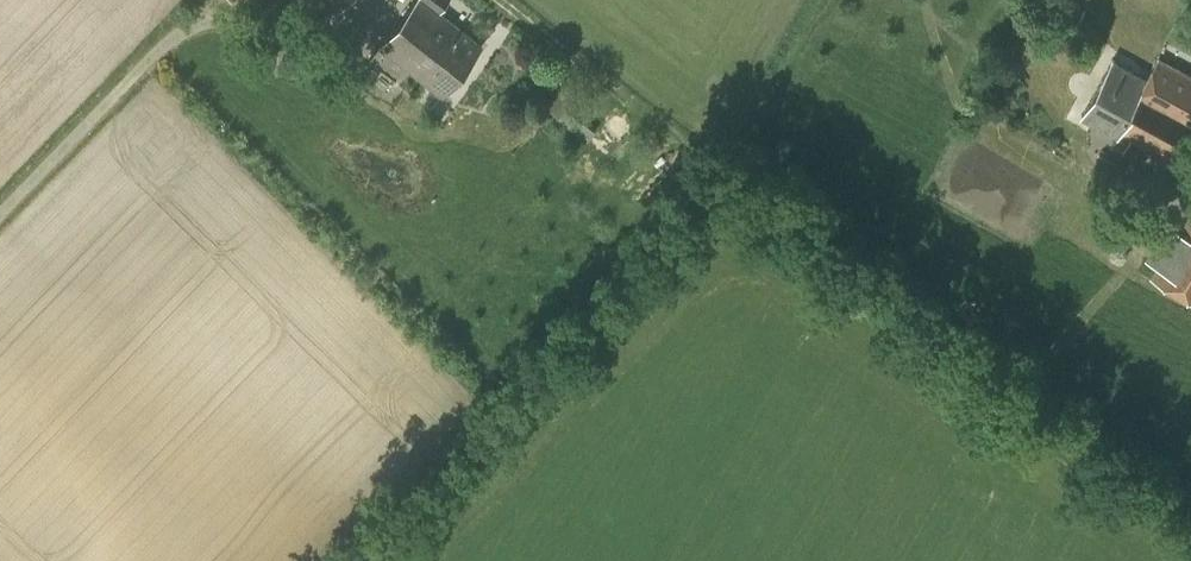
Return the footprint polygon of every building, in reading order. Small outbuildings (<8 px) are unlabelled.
[(241,8),(250,0),(233,0),(241,8)] [(337,14),(348,0),(319,0),(337,14)] [(427,83),(443,96),(483,45),(440,11),(448,0),(416,0),(393,28),(407,39),(413,31),(429,44),(426,47),(441,59),(436,66),(439,68),(427,83)] [(380,45),(427,83),(439,68),(436,66),(441,59),(426,47),(429,44),(413,31),(407,39),(393,28),(380,45)] [(1147,77),(1113,58),(1081,116),(1117,135),(1111,146),(1122,152),(1129,139),(1172,162),(1190,127),(1190,73),(1159,55),(1147,77)] [(589,139),(611,154),(631,126),(609,111),(589,139)] [(660,194),(676,206),(706,170),(690,157),(660,194)] [(1143,257),(1152,263),(1157,265),(1150,279),(1190,302),(1190,210),(1179,229),(1166,222),(1143,257)]
